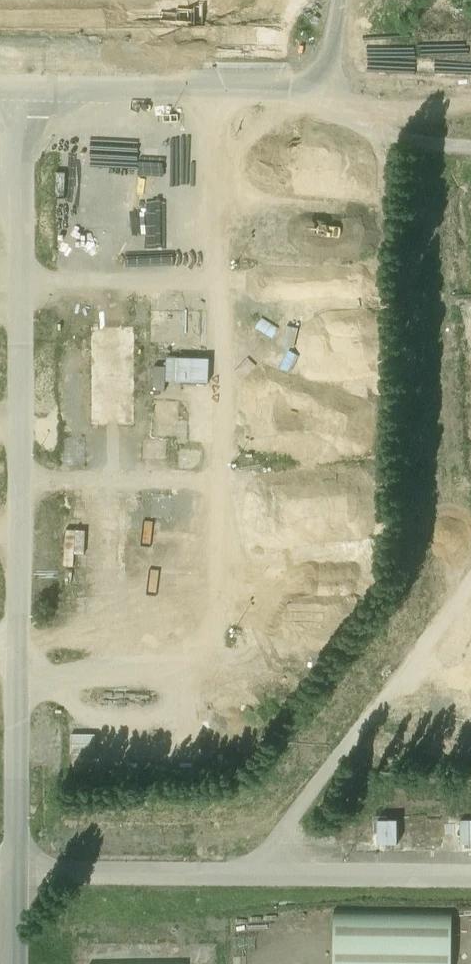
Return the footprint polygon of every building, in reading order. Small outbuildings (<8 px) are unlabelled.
[(92,422),(133,422),(133,324),(92,323),(92,422)] [(166,378),(207,379),(207,356),(166,356),(166,378)] [(132,399),(133,418),(158,417),(157,409),(164,409),(163,398),(132,399)] [(175,442),(195,442),(195,417),(175,417),(175,442)] [(176,445),(175,465),(202,466),(202,446),(176,445)] [(149,491),(149,515),(167,516),(167,491),(149,491)] [(414,811),(414,799),(390,800),(390,822),(381,822),(382,844),(422,842),(422,825),(433,824),(432,810),(414,811)] [(329,912),(329,963),(448,963),(448,912),(329,912)]
